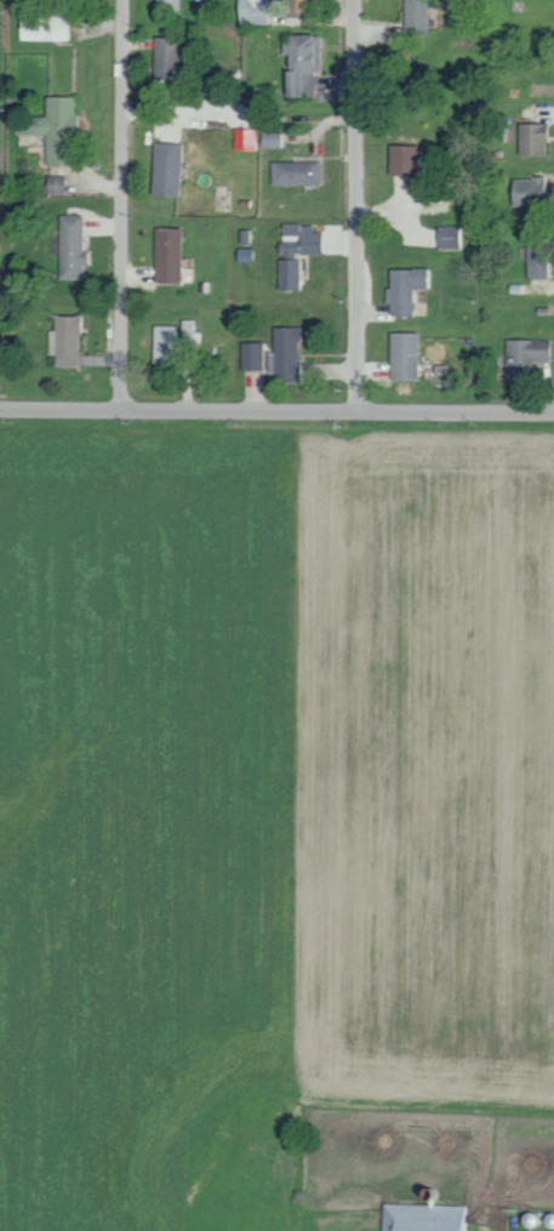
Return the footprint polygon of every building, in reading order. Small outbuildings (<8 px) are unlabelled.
[(154,9),(179,10),(179,0),(155,0),(154,9)] [(269,0),(236,0),(236,24),(270,23),(269,0)] [(282,14),(313,14),(314,0),(283,0),(282,14)] [(426,35),(426,0),(403,0),(403,35),(426,35)] [(67,40),(68,15),(18,14),(18,40),(67,40)] [(282,35),(283,53),(284,96),(313,96),(313,74),(321,74),(320,34),(282,35)] [(153,37),(152,79),(177,79),(178,38),(153,37)] [(75,96),(45,96),(45,117),(31,117),(31,124),(13,124),(13,134),(44,134),(45,164),(69,164),(69,134),(75,134),(75,96)] [(517,123),(517,155),(543,156),(544,124),(517,123)] [(253,150),(254,129),(232,129),(232,149),(253,150)] [(278,132),(260,132),(259,146),(277,147),(278,132)] [(150,195),(177,196),(179,143),(152,143),(150,195)] [(386,174),(413,175),(415,145),(387,144),(386,174)] [(269,185),(317,185),(317,161),(269,162),(269,185)] [(64,176),(46,176),(46,194),(63,194),(64,176)] [(511,207),(548,206),(547,177),(510,178),(511,207)] [(80,252),(81,215),(59,214),(58,279),(82,280),(83,252),(80,252)] [(319,256),(320,232),(311,232),(311,224),(280,224),(280,238),(277,238),(276,254),(319,256)] [(458,227),(436,226),(435,248),(457,249),(458,227)] [(179,228),(152,228),(152,281),(178,282),(179,228)] [(547,277),(546,236),(526,236),(526,278),(547,277)] [(297,290),(298,259),(277,259),(276,290),(297,290)] [(411,289),(424,289),(424,269),(388,269),(388,288),(383,288),(384,304),(389,304),(389,315),(411,315),(411,289)] [(47,354),(53,355),(53,366),(75,366),(76,316),(52,315),(52,329),(47,329),(47,354)] [(152,326),(152,362),(182,363),(183,349),(202,349),(203,332),(195,332),(195,319),(180,319),(180,326),(152,326)] [(272,353),(270,353),(269,381),(296,382),(297,328),(272,327),(272,353)] [(416,333),(389,333),(388,380),(416,381),(416,333)] [(505,339),(505,381),(532,381),(532,361),(548,361),(548,340),(505,339)] [(241,370),(263,370),(262,342),(240,342),(241,370)] [(380,1230),(464,1230),(465,1206),(431,1205),(380,1203),(380,1230)]
